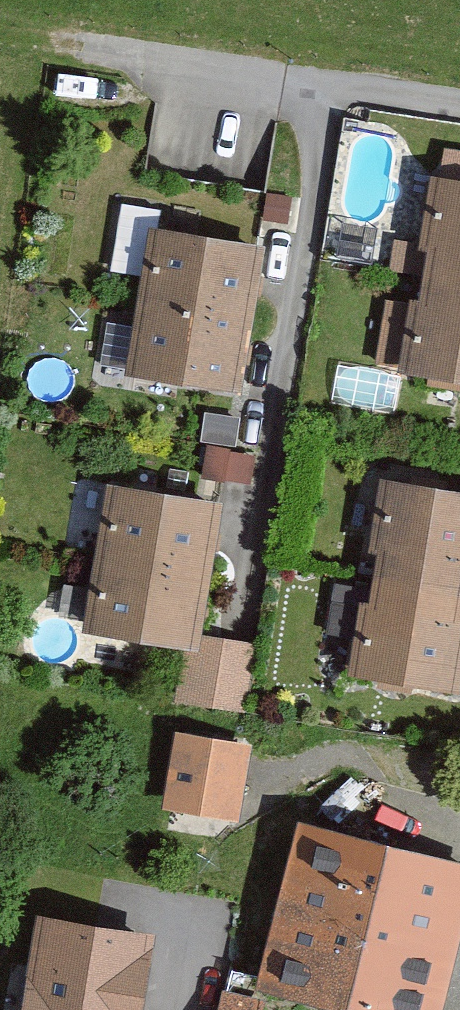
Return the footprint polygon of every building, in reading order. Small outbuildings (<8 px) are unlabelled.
[(441,147),(440,172),(459,173),(459,148),(441,147)] [(434,187),(422,258),(432,260),(424,305),(412,303),(398,384),(459,394),(459,191),(434,187)] [(266,254),(151,236),(129,384),(243,402),(266,254)] [(218,500),(107,486),(88,633),(185,646),(199,648),(201,637),(218,500)] [(383,488),(372,563),(381,565),(374,612),(362,610),(351,687),(459,703),(459,499),(383,488)] [(254,644),(201,637),(199,648),(185,646),(178,695),(245,705),(254,644)] [(253,740),(176,728),(163,806),(239,819),(253,740)] [(304,832),(261,1005),(281,1009),(455,1009),(459,991),(459,869),(304,832)] [(35,907),(16,1009),(139,1009),(153,929),(35,907)]
